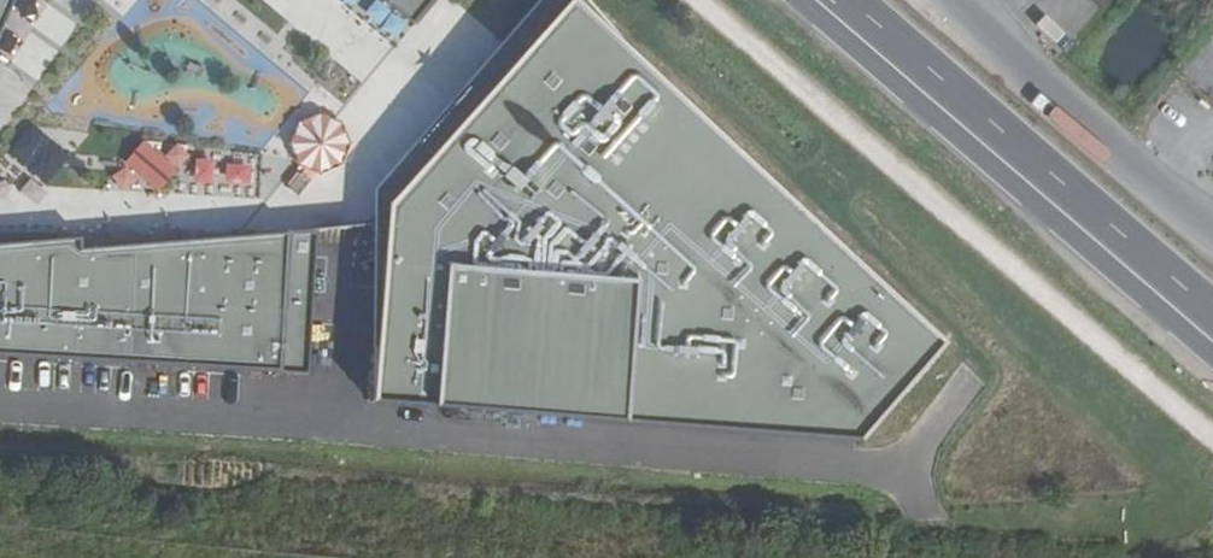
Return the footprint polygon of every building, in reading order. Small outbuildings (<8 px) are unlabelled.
[(12,2),(13,0),(0,0),(0,30),(12,2)] [(417,29),(441,0),(380,0),(417,29)] [(948,351),(574,5),(388,212),(373,410),(628,429),(862,448),(948,351)] [(353,132),(308,113),(288,161),(332,180),(353,132)] [(188,153),(175,145),(167,158),(141,142),(125,168),(164,192),(188,153)] [(194,165),(195,188),(275,186),(275,163),(194,165)] [(315,233),(185,246),(83,254),(82,243),(0,250),(0,354),(73,359),(176,365),(305,373),(315,233)]
